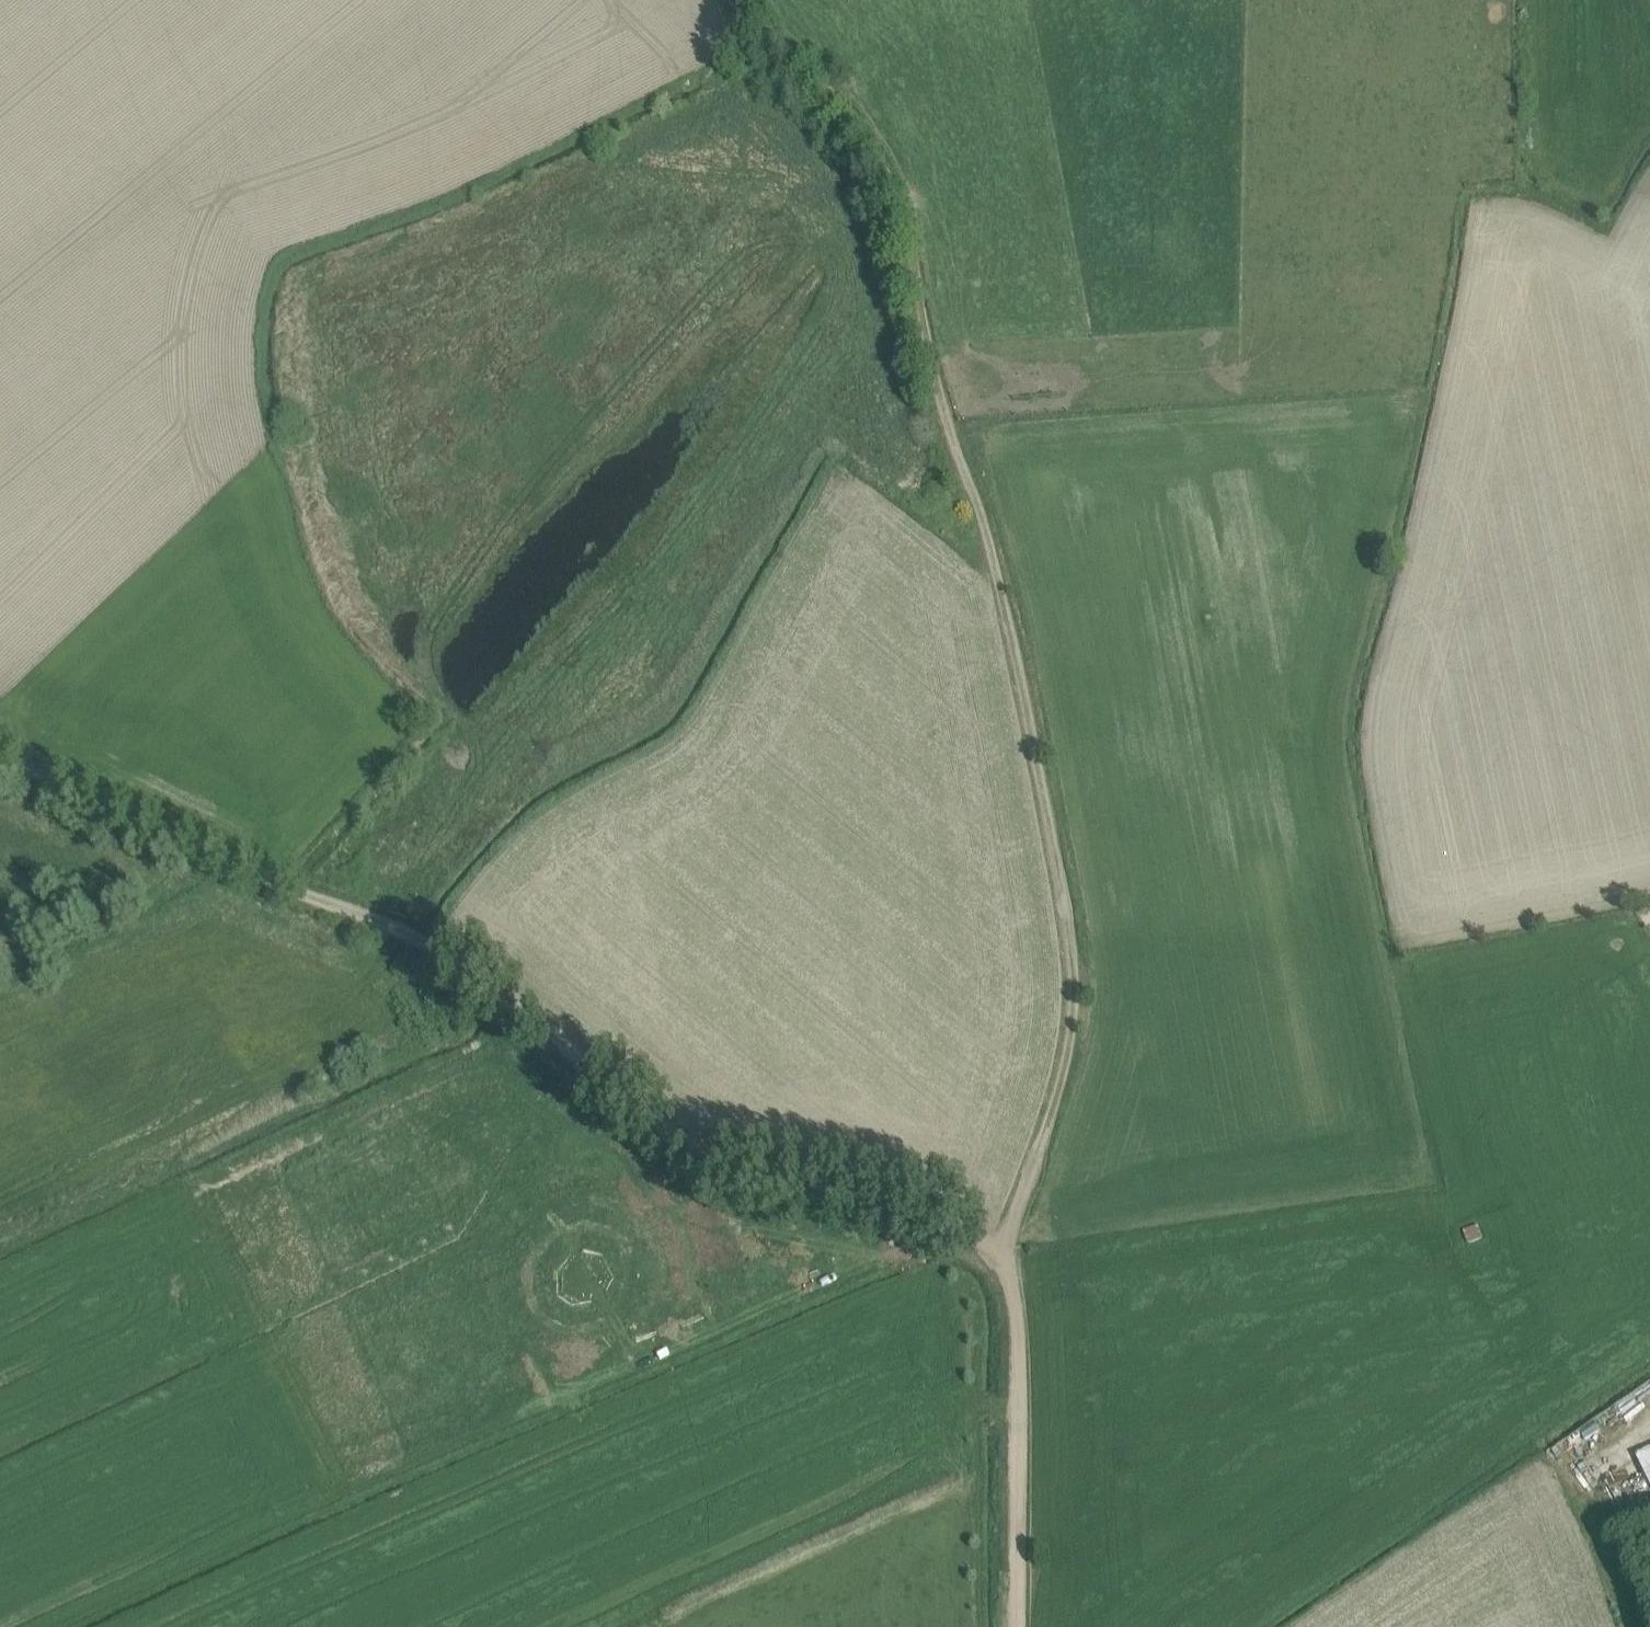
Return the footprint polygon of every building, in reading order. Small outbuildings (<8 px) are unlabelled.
[(1636,1454),(1649,1486),(1649,1448),(1636,1454)]
